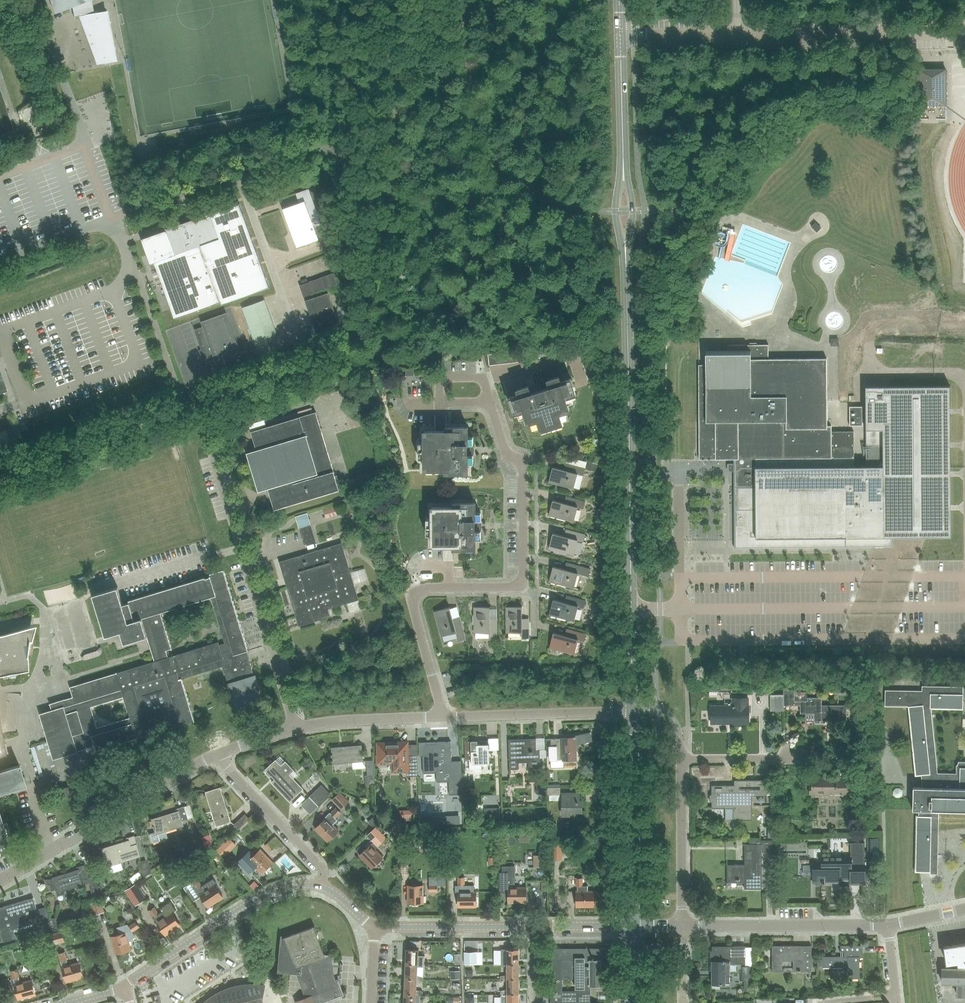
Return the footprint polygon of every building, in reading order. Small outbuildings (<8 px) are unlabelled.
[(54,13),(72,6),(72,9),(92,5),(91,0),(50,0),(54,13)] [(107,10),(79,16),(96,64),(116,60),(107,10)] [(945,69),(917,69),(917,119),(932,119),(945,119),(945,69)] [(872,101),(875,111),(895,104),(892,94),(872,101)] [(321,221),(309,188),(296,193),(299,202),(283,208),(297,247),(319,239),(314,224),(321,221)] [(222,303),(270,286),(240,203),(211,214),(211,213),(167,229),(141,239),(150,264),(154,262),(174,318),(222,301),(222,303)] [(815,223),(811,227),(817,232),(821,228),(815,223)] [(299,285),(303,296),(337,284),(333,273),(299,285)] [(150,295),(157,315),(170,310),(157,276),(152,278),(158,292),(150,295)] [(328,293),(305,301),(316,333),(339,325),(328,293)] [(242,308),(259,356),(281,348),(264,300),(242,308)] [(216,359),(217,362),(240,354),(225,314),(203,322),(204,326),(194,329),(206,362),(216,359)] [(698,364),(699,459),(733,459),(733,463),(728,463),(728,467),(728,471),(734,471),(734,476),(758,476),(758,458),(854,458),(854,431),(831,431),(831,426),(827,426),(827,358),(768,359),(768,344),(727,345),(728,353),(706,353),(706,364),(698,364)] [(518,394),(508,398),(513,414),(517,413),(519,419),(526,417),(527,423),(531,422),(533,428),(539,426),(541,430),(562,423),(561,419),(567,417),(565,411),(569,410),(567,404),(574,402),(572,396),(576,395),(570,378),(560,381),(559,376),(548,380),(550,387),(530,393),(528,386),(517,389),(518,394)] [(758,476),(734,476),(734,548),(871,547),(871,542),(870,537),(951,536),(949,386),(865,386),(866,467),(854,467),(854,458),(758,458),(758,476)] [(862,406),(849,406),(849,426),(863,426),(862,406)] [(338,487),(322,433),(319,423),(316,412),(267,427),(264,419),(249,424),(257,451),(253,453),(253,452),(252,452),(256,464),(254,464),(258,477),(260,476),(263,488),(264,488),(264,487),(268,486),(274,506),(338,487)] [(473,464),(473,445),(473,436),(468,436),(467,427),(445,427),(445,431),(424,431),(424,442),(419,442),(419,459),(424,459),(424,470),(445,470),(445,473),(468,473),(468,464),(473,464)] [(583,476),(585,469),(568,464),(567,471),(552,467),(548,482),(573,489),(577,474),(583,476)] [(583,509),(585,502),(568,497),(567,504),(552,500),(548,515),(573,522),(577,507),(583,509)] [(480,540),(480,521),(480,512),(475,512),(475,503),(453,503),(453,507),(431,507),(431,518),(426,518),(426,535),(431,535),(431,546),(448,546),(453,546),(453,549),(475,549),(475,540),(480,540)] [(316,541),(313,532),(311,525),(299,529),(304,545),(316,541)] [(583,542),(585,535),(569,530),(567,537),(552,533),(548,549),(574,555),(577,540),(583,542)] [(358,599),(345,554),(341,543),(279,562),(294,611),(296,610),(301,625),(330,616),(328,609),(358,599)] [(567,570),(553,566),(549,582),(574,588),(578,574),(588,576),(590,569),(569,564),(567,570)] [(117,672),(116,672),(116,673),(70,686),(72,696),(49,703),(51,709),(39,713),(53,758),(77,751),(76,748),(93,743),(95,751),(137,738),(136,737),(194,720),(194,721),(195,721),(182,678),(223,666),(228,683),(227,683),(235,709),(243,707),(255,703),(263,700),(255,674),(254,675),(249,657),(246,658),(244,652),(248,650),(223,569),(209,573),(210,576),(205,578),(205,577),(128,600),(128,602),(122,604),(117,586),(92,594),(105,635),(120,631),(124,644),(147,637),(154,661),(117,672)] [(584,608),(585,601),(569,597),(567,603),(553,600),(549,615),(574,621),(578,607),(584,608)] [(458,641),(465,639),(460,620),(453,622),(449,607),(434,612),(441,637),(456,633),(458,641)] [(489,639),(497,639),(496,622),(490,622),(490,607),(474,607),(474,633),(489,633),(489,639)] [(521,639),(529,639),(528,622),(522,622),(522,607),(506,607),(506,633),(521,633),(521,639)] [(8,673),(16,672),(24,671),(27,644),(29,644),(34,625),(2,634),(0,635),(0,675),(8,673)] [(584,641),(586,634),(569,630),(567,637),(553,633),(549,648),(574,655),(578,640),(584,641)] [(958,761),(957,765),(956,765),(956,773),(937,773),(931,708),(963,709),(963,686),(922,685),(922,690),(885,689),(885,706),(908,706),(915,775),(921,774),(922,787),(913,786),(913,795),(912,809),(919,809),(919,815),(916,815),(915,871),(930,871),(930,873),(937,873),(938,856),(939,808),(964,809),(964,762),(958,761)] [(794,689),(783,689),(783,694),(783,705),(800,705),(800,713),(814,713),(814,721),(819,721),(819,722),(820,722),(820,721),(846,721),(846,705),(821,705),(821,697),(807,697),(807,701),(794,701),(794,689)] [(783,710),(783,705),(783,694),(770,694),(770,711),(783,710)] [(732,706),(724,706),(711,706),(711,723),(749,723),(748,706),(748,698),(732,698),(732,706)] [(550,739),(544,739),(550,739),(551,747),(549,747),(549,761),(550,761),(550,760),(563,760),(563,761),(564,761),(564,760),(574,760),(575,760),(575,751),(575,745),(579,744),(592,741),(590,732),(576,735),(574,735),(574,737),(562,738),(556,738),(550,739)] [(509,740),(508,740),(509,774),(510,774),(510,769),(518,769),(518,762),(529,762),(529,769),(540,768),(540,769),(540,751),(539,751),(536,751),(536,739),(535,739),(509,740)] [(477,745),(477,741),(465,741),(465,760),(466,760),(466,759),(469,759),(470,770),(482,770),(482,764),(489,763),(489,744),(477,745)] [(461,772),(457,772),(457,761),(451,761),(451,742),(425,742),(426,758),(423,758),(423,773),(436,772),(436,781),(449,781),(449,794),(462,794),(461,772)] [(406,743),(378,744),(379,755),(377,755),(378,764),(386,764),(386,762),(396,762),(397,771),(407,771),(407,776),(417,776),(417,755),(407,755),(406,743)] [(332,764),(363,761),(362,745),(331,747),(332,764)] [(266,769),(267,770),(266,773),(269,776),(271,775),(275,779),(272,782),(289,801),(303,789),(289,774),(293,770),(286,762),(281,766),(276,760),(266,769)] [(374,775),(373,775),(373,760),(367,760),(367,775),(365,776),(366,781),(374,780),(374,775)] [(6,789),(6,788),(13,786),(23,783),(24,785),(25,784),(19,763),(18,764),(18,765),(0,770),(0,791),(6,789)] [(830,795),(830,792),(842,792),(842,796),(850,796),(850,778),(837,778),(837,777),(818,777),(818,775),(811,775),(811,785),(809,785),(809,794),(815,794),(815,796),(822,796),(822,795),(830,795)] [(746,819),(752,819),(752,795),(767,795),(767,779),(738,780),(738,785),(712,785),(712,804),(725,804),(725,808),(727,808),(727,814),(733,814),(733,819),(734,819),(735,821),(745,821),(746,819)] [(319,807),(331,795),(322,785),(309,796),(319,807)] [(61,799),(71,795),(68,786),(58,789),(61,799)] [(216,826),(231,822),(229,815),(220,787),(206,792),(214,819),(216,826)] [(339,791),(331,799),(341,809),(348,801),(339,791)] [(581,815),(581,801),(579,801),(579,793),(562,793),(562,815),(569,815),(569,810),(581,810),(581,815)] [(182,820),(188,819),(184,806),(178,808),(179,811),(152,819),(153,825),(153,826),(153,828),(154,827),(156,834),(184,825),(182,820)] [(326,818),(315,829),(327,841),(338,830),(332,824),(337,820),(335,817),(341,812),(336,807),(331,813),(330,812),(325,817),(326,818)] [(500,808),(485,808),(485,821),(500,821),(500,808)] [(234,824),(238,829),(249,818),(245,814),(234,824)] [(9,843),(7,837),(4,830),(3,830),(1,823),(0,819),(0,846),(9,843)] [(371,868),(383,857),(375,849),(386,838),(375,827),(368,834),(374,840),(359,855),(371,868)] [(104,857),(106,863),(140,853),(135,835),(129,837),(129,840),(102,848),(104,854),(103,855),(103,857),(104,857)] [(867,838),(868,850),(878,850),(878,837),(867,838)] [(744,888),(762,888),(762,851),(774,851),(774,839),(750,839),(750,844),(744,844),(745,850),(744,864),(727,864),(727,885),(728,885),(728,883),(744,883),(744,888)] [(270,851),(275,847),(269,841),(265,845),(270,851)] [(839,882),(839,879),(850,879),(850,883),(865,883),(864,842),(848,842),(850,842),(850,857),(822,857),(822,862),(813,862),(813,883),(814,883),(816,884),(817,885),(819,885),(820,884),(822,883),(822,884),(824,884),(824,882),(839,882)] [(562,860),(562,844),(552,844),(552,860),(562,860)] [(273,863),(260,849),(253,857),(249,852),(250,851),(250,852),(249,850),(237,862),(249,874),(256,868),(261,873),(273,863)] [(534,867),(545,867),(545,855),(534,855),(534,867)] [(139,862),(144,877),(152,872),(148,860),(139,862)] [(64,890),(85,884),(90,883),(91,888),(90,889),(92,894),(89,894),(91,900),(100,897),(94,876),(89,878),(85,864),(79,866),(80,869),(52,878),(53,879),(45,880),(52,892),(52,891),(51,889),(55,887),(57,892),(58,894),(65,892),(64,890)] [(136,865),(129,868),(134,881),(141,878),(136,865)] [(508,892),(508,898),(508,903),(526,902),(526,887),(514,887),(514,866),(502,866),(502,872),(499,872),(499,892),(508,892)] [(437,886),(448,885),(448,877),(429,877),(429,885),(429,891),(437,891),(437,886)] [(197,879),(184,888),(193,902),(201,897),(208,907),(223,897),(215,884),(217,883),(213,878),(201,885),(197,879)] [(582,878),(576,878),(576,886),(577,886),(577,891),(576,891),(576,906),(594,906),(594,891),(588,891),(588,886),(582,886),(582,878)] [(135,906),(142,902),(146,899),(136,884),(125,891),(135,906)] [(423,903),(423,885),(408,885),(408,903),(423,903)] [(458,885),(455,885),(455,891),(458,891),(458,907),(476,907),(476,891),(474,891),(474,885),(464,885),(458,885)] [(0,907),(0,929),(1,932),(4,942),(15,938),(12,929),(34,922),(37,935),(53,930),(49,917),(40,920),(33,897),(30,898),(3,907),(0,907)] [(762,898),(761,909),(768,910),(770,899),(762,898)] [(93,915),(100,913),(105,912),(102,900),(89,904),(93,915)] [(162,911),(158,913),(154,907),(149,910),(157,922),(165,935),(180,925),(172,912),(176,909),(170,901),(159,908),(162,911)] [(123,933),(111,937),(116,954),(131,950),(129,941),(136,936),(133,932),(133,931),(140,927),(136,921),(129,926),(127,925),(121,926),(123,933)] [(334,955),(325,954),(314,926),(283,937),(284,938),(282,938),(282,935),(281,935),(278,972),(297,973),(305,997),(295,1001),(296,1002),(322,1002),(344,995),(338,980),(335,981),(331,971),(333,971),(334,964),(333,964),(334,955)] [(62,931),(46,936),(49,946),(64,941),(62,931)] [(944,946),(946,962),(957,961),(958,968),(942,967),(942,982),(957,982),(957,995),(961,995),(964,995),(964,943),(944,946)] [(712,951),(710,951),(710,971),(712,971),(712,989),(713,989),(713,988),(720,989),(721,984),(730,984),(729,964),(732,964),(732,961),(738,961),(738,964),(745,964),(745,945),(744,945),(744,946),(712,946),(712,951)] [(811,945),(772,945),(772,971),(783,971),(783,960),(794,960),(794,971),(811,971),(811,945)] [(862,951),(863,951),(863,945),(841,945),(841,956),(822,956),(822,959),(817,959),(817,966),(822,966),(822,967),(847,967),(848,978),(860,978),(860,958),(862,957),(862,951)] [(417,964),(417,966),(424,966),(424,956),(417,956),(418,949),(407,948),(406,963),(417,964)] [(602,986),(601,983),(604,967),(601,967),(601,959),(605,959),(607,948),(558,948),(550,948),(550,1002),(590,1002),(590,986),(602,986)] [(465,950),(465,960),(465,964),(474,963),(473,949),(465,950)] [(518,964),(518,949),(501,949),(501,961),(500,961),(500,966),(507,966),(507,964),(518,964)] [(58,953),(60,961),(67,960),(64,952),(58,953)] [(66,982),(84,977),(80,962),(62,967),(66,982)] [(416,975),(417,966),(417,964),(406,963),(405,978),(416,979),(416,981),(423,981),(423,976),(416,975)] [(507,979),(518,979),(518,964),(507,964),(507,966),(507,975),(500,976),(500,981),(507,981),(507,979)] [(753,981),(753,966),(747,966),(747,970),(742,970),(742,981),(753,981)] [(11,971),(13,979),(19,977),(17,969),(11,971)] [(416,990),(416,981),(416,979),(405,978),(404,993),(415,993),(415,996),(422,996),(422,991),(416,990)] [(518,993),(518,979),(507,979),(507,981),(507,990),(500,991),(500,995),(507,995),(507,993),(518,993)] [(19,999),(36,995),(32,980),(15,984),(19,999)] [(262,1002),(265,987),(260,986),(255,985),(250,985),(245,986),(240,986),(235,987),(230,989),(226,990),(221,993),(217,995),(213,998),(209,1000),(206,1002),(263,1002),(262,1002)] [(415,996),(415,993),(404,993),(404,1002),(415,1002),(415,996)] [(518,993),(507,993),(507,995),(500,995),(500,1002),(518,1002),(518,993)] [(152,996),(153,1002),(162,1002),(159,994),(152,996)]
